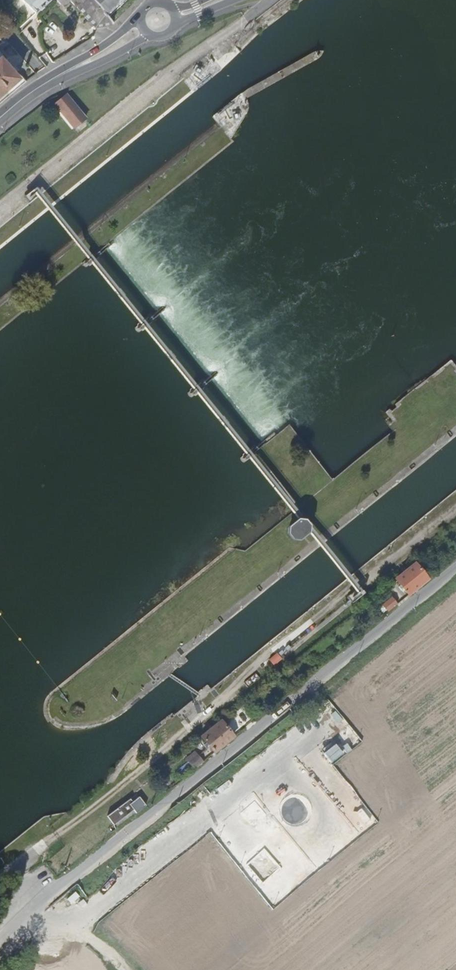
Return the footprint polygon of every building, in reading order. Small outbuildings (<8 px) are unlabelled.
[(34,14),(50,0),(22,0),(34,14)] [(94,29),(112,25),(104,15),(90,0),(69,0),(94,29)] [(104,15),(108,11),(110,13),(118,6),(116,3),(119,0),(122,3),(124,0),(90,0),(104,15)] [(18,80),(0,60),(0,95),(18,80)] [(66,94),(54,104),(74,129),(86,119),(66,94)] [(37,196),(40,193),(36,187),(22,198),(27,204),(37,196)] [(165,309),(163,307),(150,318),(137,328),(138,330),(152,320),(165,309)] [(205,385),(218,374),(216,372),(203,383),(190,394),(191,396),(205,385)] [(409,595),(428,580),(416,565),(397,580),(409,595)] [(384,605),(390,610),(398,604),(393,598),(384,605)] [(216,752),(234,736),(222,721),(203,736),(216,752)] [(195,769),(204,761),(200,754),(190,762),(195,769)] [(136,814),(147,806),(136,794),(107,817),(114,825),(133,810),(136,814)]
